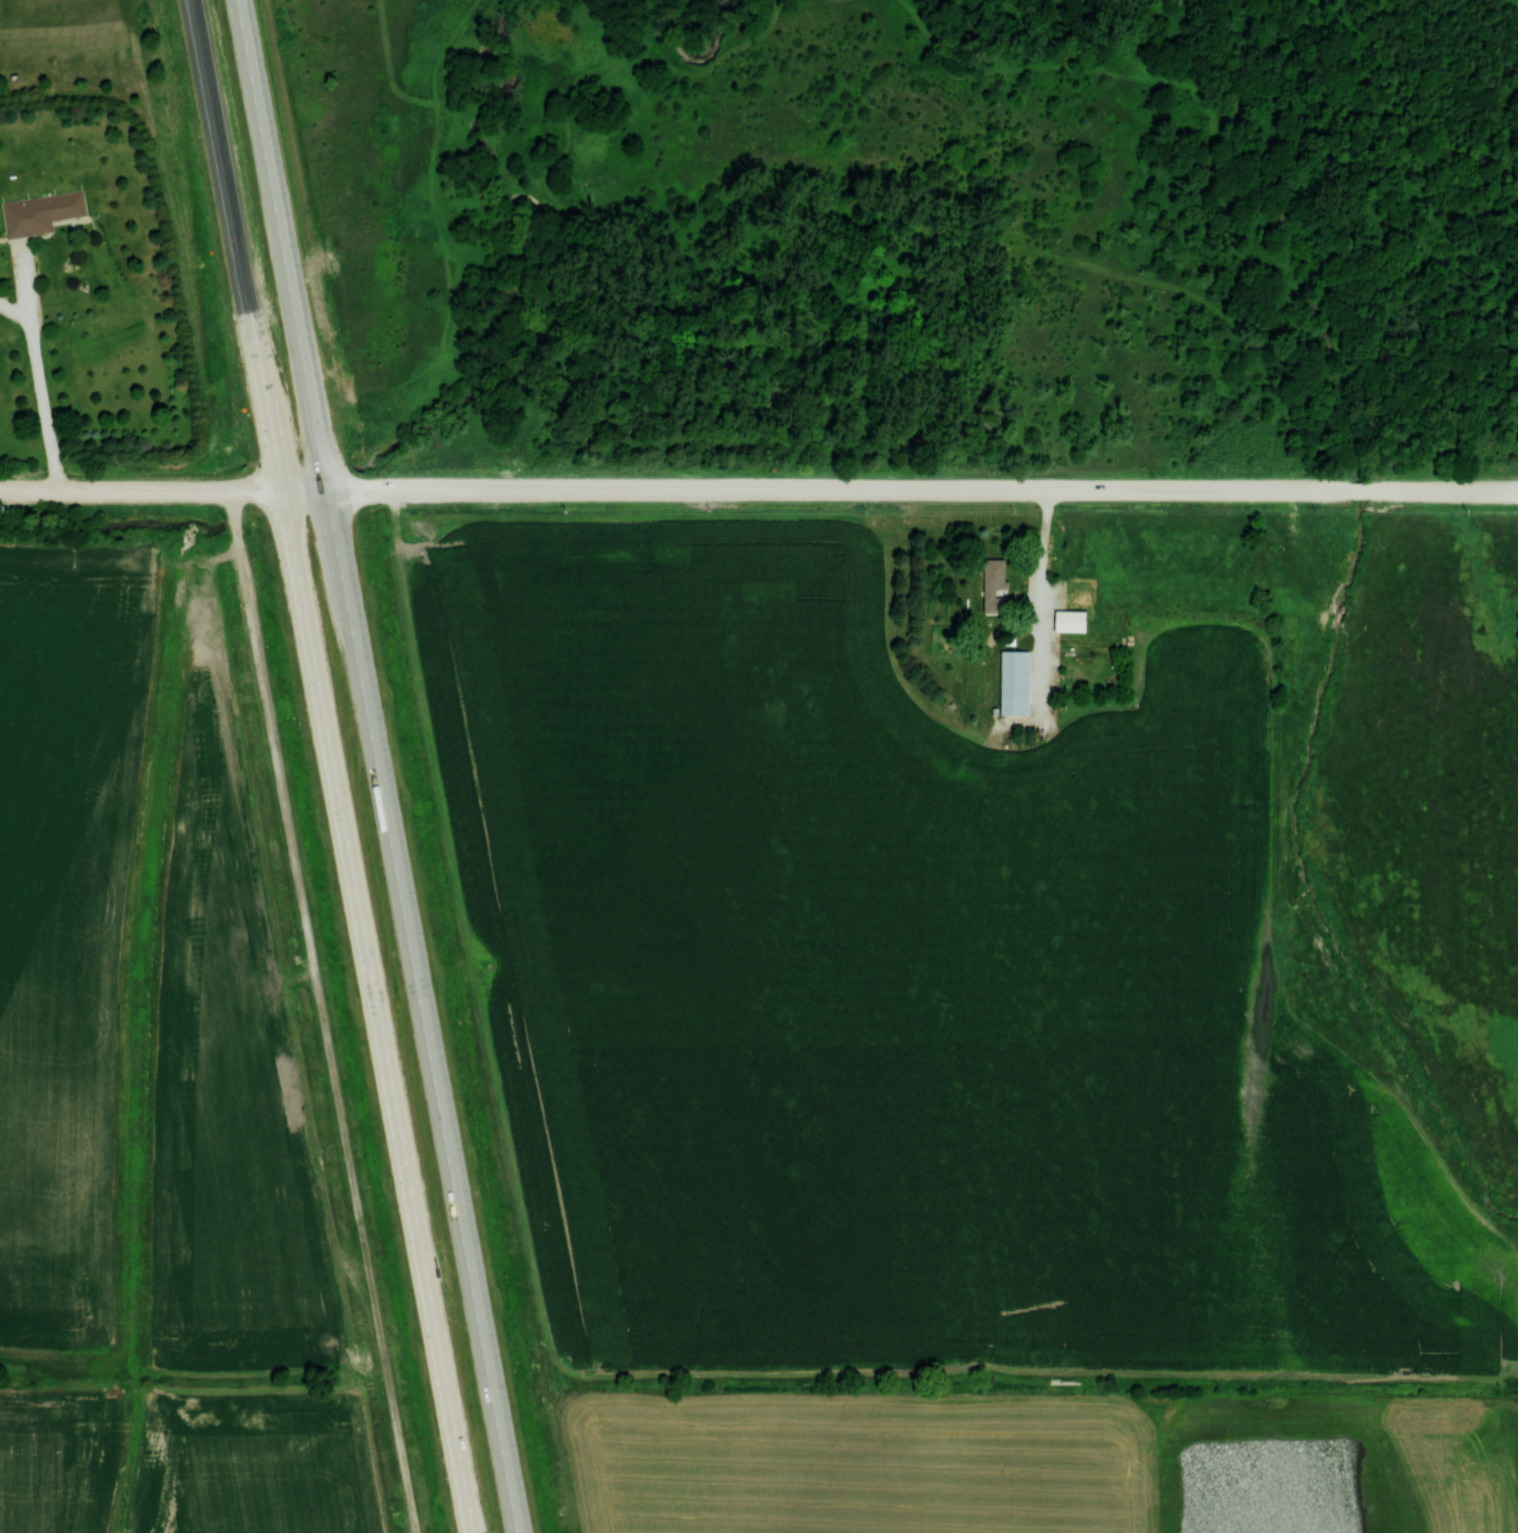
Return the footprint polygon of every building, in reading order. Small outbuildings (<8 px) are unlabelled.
[(6,238),(54,232),(52,220),(87,215),(83,190),(1,201),(6,238)] [(984,611),(1003,611),(1003,596),(995,596),(995,588),(1005,588),(1005,559),(983,559),(984,611)] [(1084,631),(1085,610),(1055,610),(1054,631),(1084,631)] [(1028,650),(1000,650),(1000,714),(1028,715),(1028,650)]
